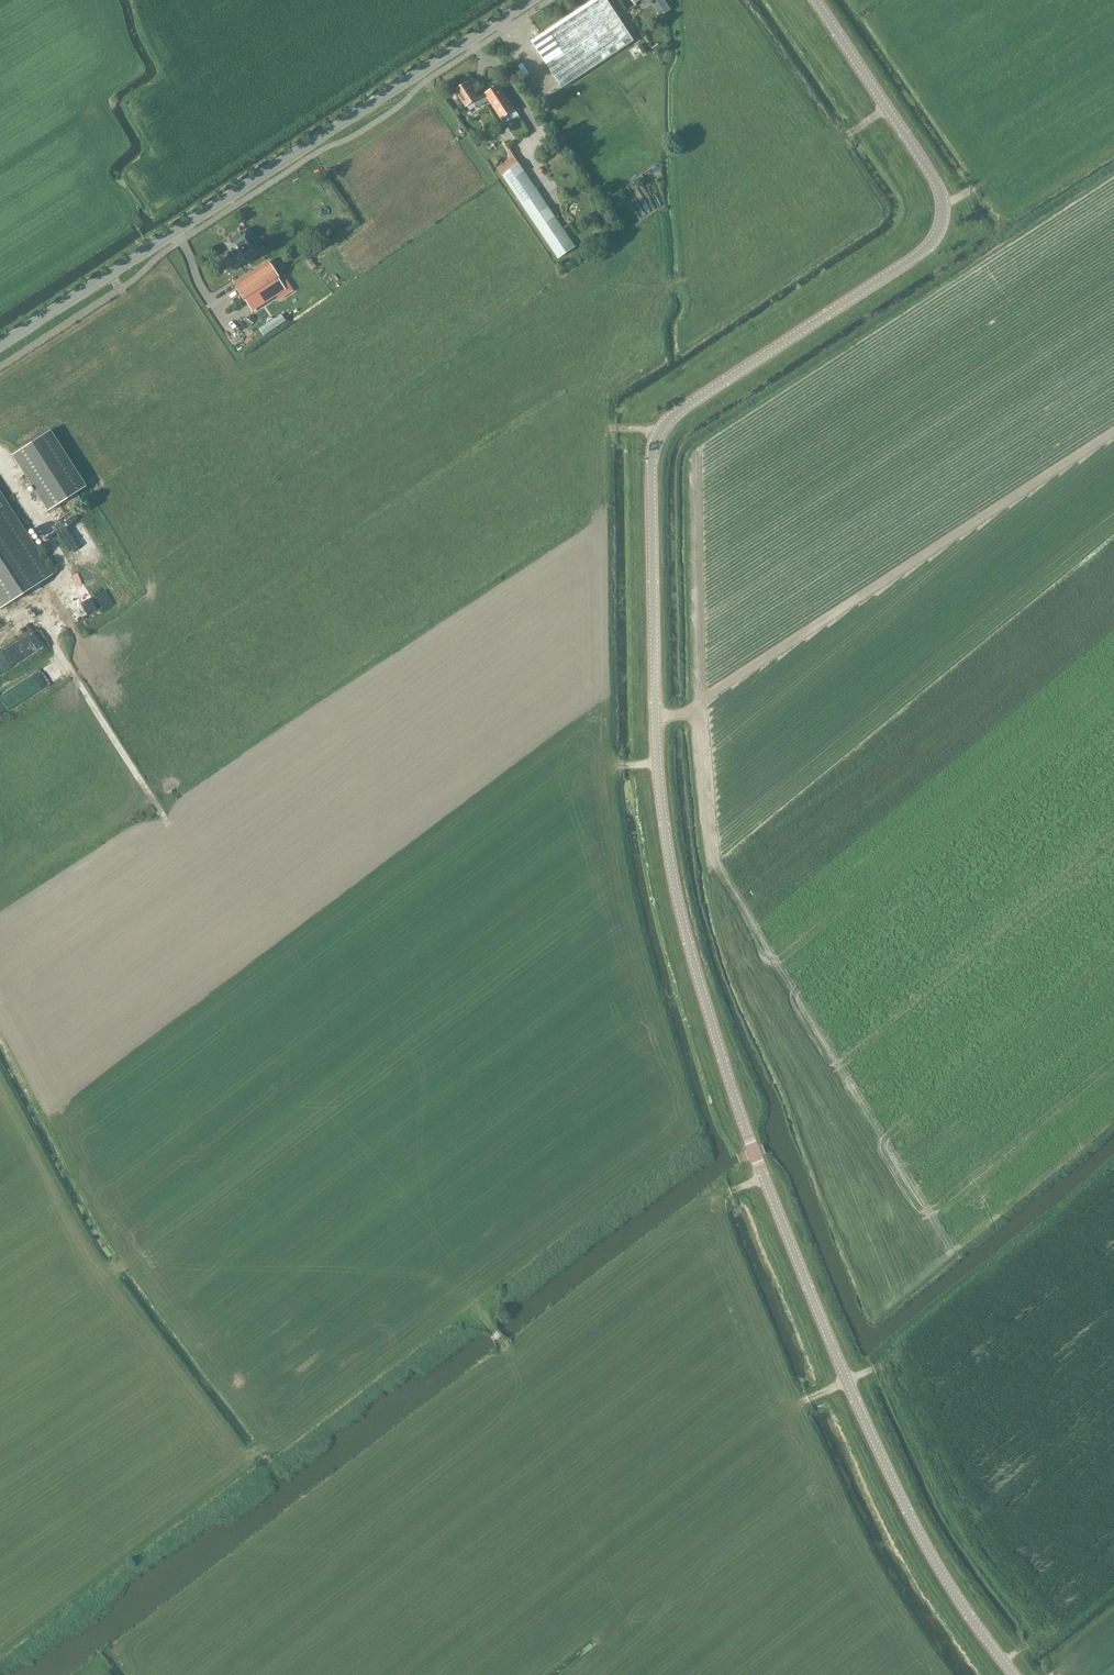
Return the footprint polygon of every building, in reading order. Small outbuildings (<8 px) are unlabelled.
[(612,6),(607,0),(593,0),(531,41),(562,88),(634,40),(612,6)] [(488,101),(484,94),(479,97),(469,82),(456,90),(466,106),(474,102),(476,105),(480,106),(488,101)] [(484,94),(488,101),(501,119),(504,117),(508,123),(519,115),(515,110),(516,109),(499,84),(484,94)] [(535,162),(529,165),(535,176),(541,173),(535,162)] [(520,164),(502,176),(558,258),(575,247),(520,164)] [(230,240),(224,243),(229,250),(225,252),(230,260),(234,258),(239,266),(261,251),(264,249),(259,241),(256,243),(246,229),(237,235),(232,235),(230,240)] [(284,290),(277,278),(268,263),(233,285),(244,302),(245,301),(252,311),(284,290)] [(48,510),(86,486),(49,428),(11,452),(48,510)] [(53,574),(0,491),(0,608),(53,574)] [(110,589),(117,598),(122,595),(115,585),(110,589)] [(766,672),(776,667),(772,659),(762,664),(766,672)] [(904,1269),(895,1275),(904,1290),(914,1283),(904,1269)]
